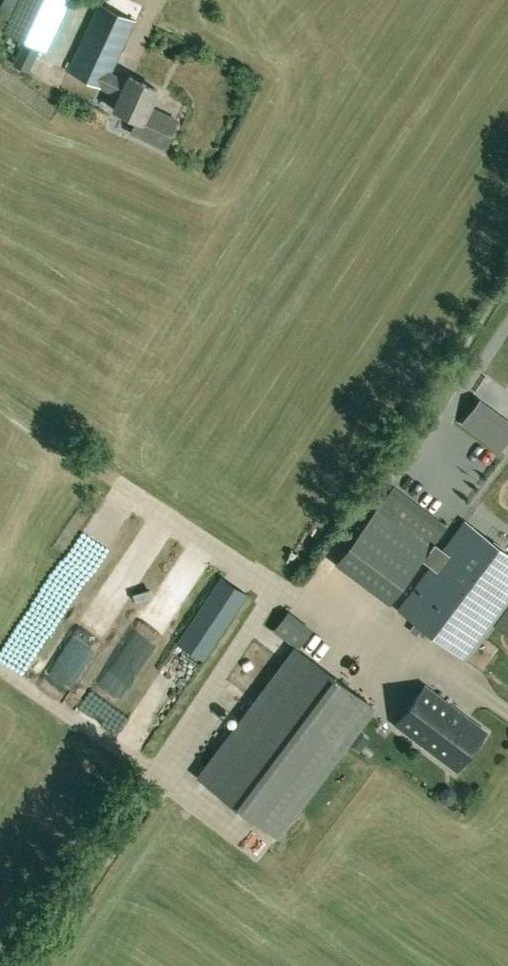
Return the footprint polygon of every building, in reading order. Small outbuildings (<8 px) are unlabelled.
[(70,0),(18,0),(4,29),(24,39),(40,46),(47,49),(70,0)] [(165,147),(178,119),(149,106),(158,88),(130,76),(126,84),(109,76),(135,20),(99,3),(68,71),(121,95),(114,109),(136,119),(131,131),(165,147)] [(40,46),(24,39),(12,63),(28,71),(40,46)] [(463,422),(482,436),(497,417),(477,402),(463,422)] [(501,450),(507,443),(497,436),(491,443),(501,450)] [(380,508),(378,507),(378,506),(336,564),(389,604),(432,547),(380,508)] [(507,605),(507,551),(468,521),(446,551),(436,544),(425,559),(435,566),(403,609),(469,658),(507,605)] [(176,591),(198,600),(202,590),(207,593),(212,582),(185,570),(176,591)] [(31,637),(48,646),(62,622),(44,613),(31,637)] [(295,615),(283,628),(303,646),(315,634),(295,615)] [(373,705),(297,648),(200,777),(276,834),(373,705)] [(457,769),(486,731),(426,685),(396,723),(457,769)] [(352,744),(359,749),(366,740),(359,734),(352,744)]
